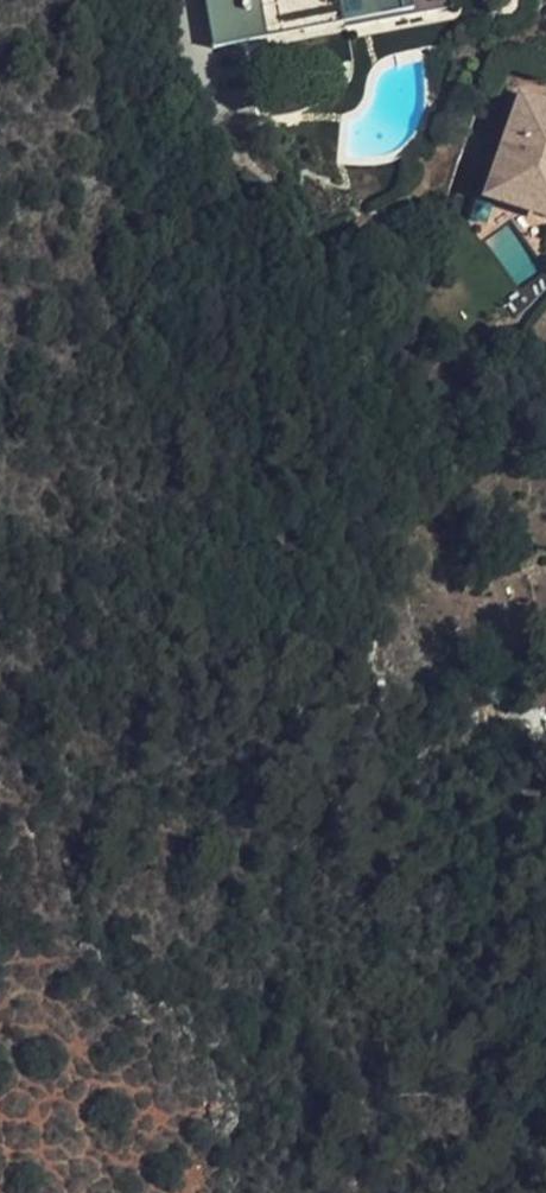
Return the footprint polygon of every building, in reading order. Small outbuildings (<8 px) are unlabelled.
[(214,43),(258,35),(257,27),(403,0),(207,0),(214,43)] [(453,0),(412,0),(414,14),(454,7),(453,0)] [(522,104),(490,196),(545,216),(545,112),(522,104)] [(543,319),(544,323),(529,346),(545,341),(545,317),(543,319)] [(520,349),(529,346),(544,323),(543,319),(520,349)]
